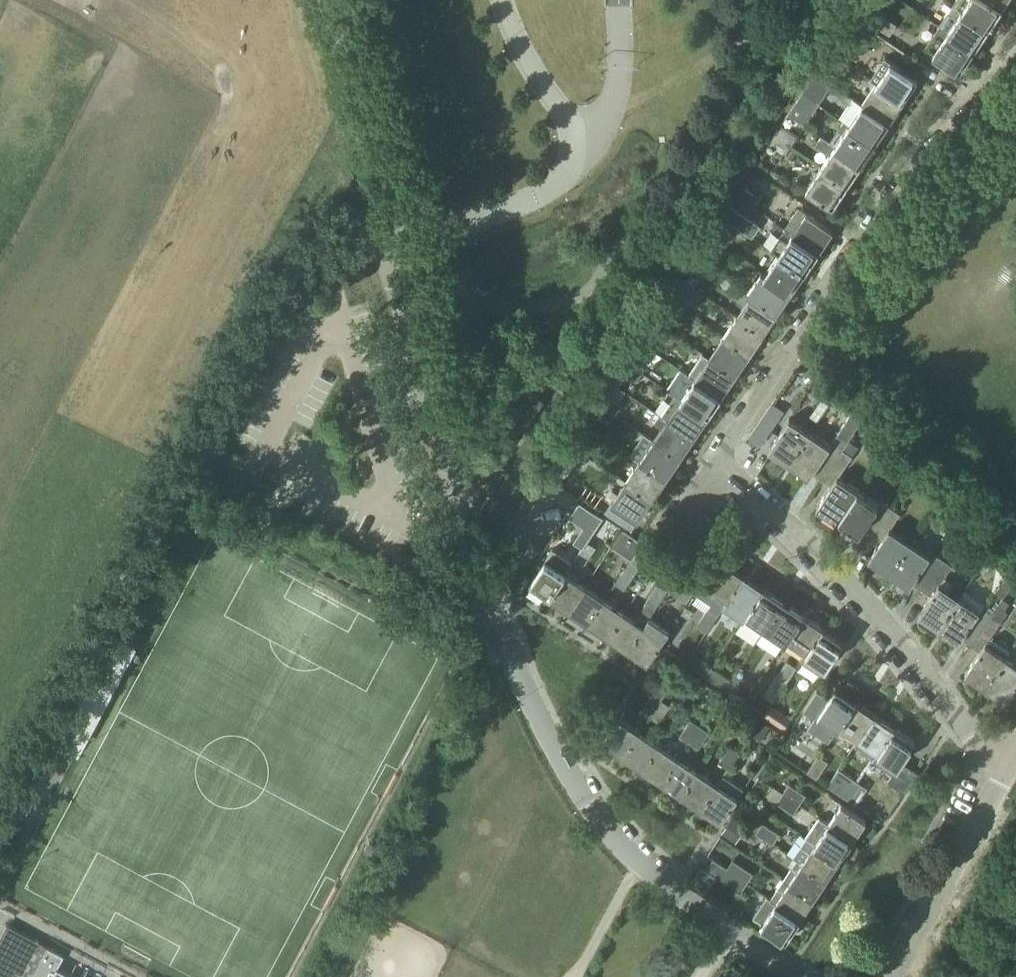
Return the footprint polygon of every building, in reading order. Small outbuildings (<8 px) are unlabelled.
[(954,5),(963,11),(990,29),(1003,8),(1001,6),(997,4),(992,0),(958,0),(954,5)] [(891,35),(897,26),(863,2),(856,12),(891,35)] [(940,26),(975,50),(990,29),(963,11),(954,5),(953,7),(946,3),(943,7),(950,11),(940,26)] [(961,71),(975,50),(940,26),(927,47),(961,71)] [(831,51),(847,62),(852,54),(836,43),(831,51)] [(841,72),(847,62),(831,51),(824,61),(841,72)] [(878,82),(904,100),(918,80),(891,62),(878,82)] [(804,90),(802,94),(819,105),(825,95),(833,84),(816,73),(808,84),(804,90)] [(890,121),(904,100),(878,82),(864,103),(890,121)] [(815,110),(819,105),(802,94),(797,103),(807,110),(813,114),(815,110)] [(806,124),(813,114),(807,110),(797,103),(789,114),(806,124)] [(876,143),(890,121),(864,103),(849,125),(876,143)] [(862,163),(876,143),(849,125),(836,145),(835,145),(862,163)] [(775,134),(792,145),(797,137),(780,126),(775,134)] [(785,156),(792,145),(775,134),(768,144),(785,156)] [(835,145),(836,145),(822,135),(816,144),(830,154),(822,165),(849,183),(862,163),(835,145)] [(834,205),(849,183),(822,165),(808,187),(834,205)] [(735,195),(752,206),(758,197),(741,186),(735,195)] [(746,216),(752,206),(735,195),(729,205),(746,216)] [(746,216),(729,205),(721,216),(752,237),(760,225),(746,216)] [(819,252),(833,231),(806,213),(799,208),(785,228),(819,252)] [(708,237),(724,248),(730,239),(714,228),(708,237)] [(805,273),(819,252),(785,228),(770,250),(778,255),(805,273)] [(718,257),(724,248),(708,237),(702,247),(718,257)] [(792,293),(805,273),(778,255),(765,275),(792,293)] [(690,265),(681,279),(694,288),(704,273),(690,265)] [(778,313),(792,293),(765,275),(751,295),(778,313)] [(681,279),(674,288),(691,299),(697,290),(694,288),(681,279)] [(745,304),(737,316),(764,334),(778,313),(751,295),(740,288),(735,296),(745,304)] [(653,321),(670,332),(676,323),(659,311),(653,321)] [(750,355),(764,334),(737,316),(723,337),(750,355)] [(664,341),(670,332),(653,321),(647,330),(664,341)] [(736,376),(750,355),(723,337),(710,358),(709,358),(736,376)] [(632,353),(642,360),(650,348),(640,341),(632,353)] [(626,362),(643,373),(649,364),(642,360),(632,353),(626,362)] [(722,396),(736,376),(709,358),(710,358),(703,353),(689,374),(722,396)] [(637,383),(643,373),(626,362),(620,372),(637,383)] [(708,417),(722,396),(689,374),(675,395),(708,417)] [(599,404),(616,415),(621,406),(605,395),(599,404)] [(695,437),(708,417),(675,395),(661,416),(668,420),(668,419),(695,437)] [(609,424),(616,415),(599,404),(593,413),(609,424)] [(829,446),(810,434),(790,464),(810,477),(812,474),(822,481),(843,451),(849,441),(863,420),(854,410),(829,446)] [(681,457),(695,437),(668,419),(668,420),(654,440),(681,457)] [(790,464),(810,434),(790,420),(769,451),(790,464)] [(572,446),(588,457),(594,447),(578,436),(572,446)] [(667,478),(681,457),(654,440),(641,461),(667,478)] [(817,508),(838,522),(858,491),(838,478),(858,447),(849,441),(843,451),(822,481),(831,487),(817,508)] [(582,466),(588,457),(572,446),(565,455),(582,466)] [(653,499),(667,478),(641,461),(627,481),(653,499)] [(638,521),(653,499),(627,481),(612,503),(638,521)] [(870,539),(890,508),(880,502),(878,504),(858,491),(838,522),(857,535),(860,532),(870,539)] [(588,536),(600,518),(581,505),(568,524),(577,530),(568,543),(575,547),(584,533),(588,536)] [(890,574),(911,543),(890,529),(899,515),(890,508),(870,539),(878,545),(869,559),(890,574)] [(585,564),(596,547),(593,545),(600,535),(597,533),(602,526),(600,524),(588,542),(577,558),(585,564)] [(631,560),(632,560),(644,542),(623,529),(611,546),(631,560)] [(922,590),(943,560),(932,553),(930,556),(911,543),(890,574),(910,587),(912,583),(922,590)] [(550,598),(567,573),(546,559),(530,584),(550,598)] [(940,629),(961,598),(940,584),(952,566),(943,560),(922,590),(931,596),(919,614),(940,629)] [(615,585),(624,591),(640,567),(631,561),(615,585)] [(729,600),(746,576),(724,562),(708,586),(700,581),(693,592),(711,604),(708,609),(709,609),(709,608),(718,614),(725,604),(728,599),(729,600)] [(693,592),(700,581),(682,569),(670,587),(668,590),(676,596),(686,602),(693,592)] [(570,611),(586,586),(567,573),(550,598),(570,611)] [(725,604),(746,619),(749,614),(765,590),(755,583),(746,576),(729,600),(728,599),(725,604)] [(655,611),(668,590),(670,587),(661,581),(645,604),(655,611)] [(589,624),(605,599),(586,586),(570,611),(589,624)] [(746,619),(765,632),(768,627),(785,603),(765,590),(749,614),(746,619)] [(962,639),(972,646),(992,615),(991,614),(995,610),(966,590),(961,598),(940,629),(959,642),(962,639)] [(609,638),(626,613),(605,599),(589,624),(609,638)] [(788,640),(804,616),(785,603),(768,627),(765,632),(783,644),(787,640),(788,640)] [(1006,657),(1011,650),(992,637),(1008,612),(1006,610),(1005,609),(998,605),(995,610),(991,614),(992,615),(972,646),(981,651),(965,675),(986,688),(1006,657)] [(708,632),(719,615),(718,614),(709,608),(709,609),(698,625),(708,632)] [(628,651),(650,618),(644,626),(626,613),(609,638),(628,651)] [(801,662),(824,629),(804,616),(788,640),(806,653),(800,662),(801,662)] [(650,618),(628,651),(648,664),(670,631),(650,618)] [(801,662),(821,675),(843,642),(824,629),(801,662)] [(986,688),(1006,702),(1015,687),(1015,664),(1006,657),(986,688)] [(695,669),(704,675),(712,664),(702,658),(695,669)] [(774,701),(786,684),(797,667),(788,661),(764,695),(774,701)] [(725,688),(734,673),(718,663),(709,677),(725,688)] [(734,673),(725,688),(734,694),(745,678),(735,672),(734,673)] [(651,717),(662,700),(661,700),(670,688),(660,681),(652,693),(641,710),(651,717)] [(856,703),(836,689),(829,699),(818,692),(805,712),(815,718),(808,728),(829,742),(835,732),(836,733),(840,727),(856,703)] [(662,700),(651,717),(659,723),(670,706),(662,700)] [(848,732),(858,740),(859,740),(875,716),(856,703),(840,727),(836,733),(843,738),(848,732)] [(791,717),(772,705),(764,716),(784,729),(791,717)] [(875,758),(878,753),(895,729),(875,716),(859,740),(858,740),(854,744),(864,751),(875,758)] [(624,756),(641,732),(620,718),(603,742),(624,756)] [(690,743),(701,727),(691,720),(680,737),(690,743)] [(770,728),(761,721),(752,734),(761,741),(770,728)] [(701,727),(690,743),(699,749),(709,733),(701,727)] [(918,771),(902,761),(915,742),(895,729),(878,753),(875,758),(873,761),(892,773),(887,780),(905,792),(918,771)] [(644,770),(660,745),(641,732),(624,756),(644,770)] [(663,783),(680,758),(660,745),(644,770),(663,783)] [(718,763),(728,770),(740,752),(730,746),(718,763)] [(807,772),(816,778),(828,762),(818,755),(807,772)] [(683,796),(699,772),(680,758),(663,783),(683,796)] [(847,799),(858,783),(839,769),(827,786),(847,799)] [(719,785),(718,784),(699,772),(683,796),(702,810),(719,785)] [(721,823),(738,798),(744,789),(724,775),(718,784),(719,785),(702,810),(721,823)] [(858,783),(847,799),(856,805),(867,789),(858,783)] [(788,784),(782,793),(783,793),(799,804),(805,795),(788,784)] [(774,787),(767,796),(776,802),(782,793),(774,787)] [(793,815),(800,805),(799,804),(783,793),(777,803),(793,815)] [(829,824),(854,840),(866,821),(842,805),(829,824)] [(854,840),(829,824),(820,819),(807,838),(840,860),(854,840)] [(732,839),(741,827),(732,821),(723,833),(732,839)] [(762,823),(755,834),(772,845),(779,835),(762,823)] [(827,880),(840,860),(807,838),(794,858),(827,880)] [(814,899),(827,880),(794,858),(797,860),(784,879),(814,899)] [(741,893),(747,883),(748,882),(727,868),(714,859),(707,869),(741,893)] [(748,882),(753,874),(737,863),(732,860),(727,868),(748,882)] [(801,919),(814,899),(784,879),(771,899),(801,919)] [(771,899),(768,897),(754,917),(762,923),(787,940),(801,919),(771,899)] [(47,948),(6,925),(0,936),(0,976),(31,976),(47,948)]
